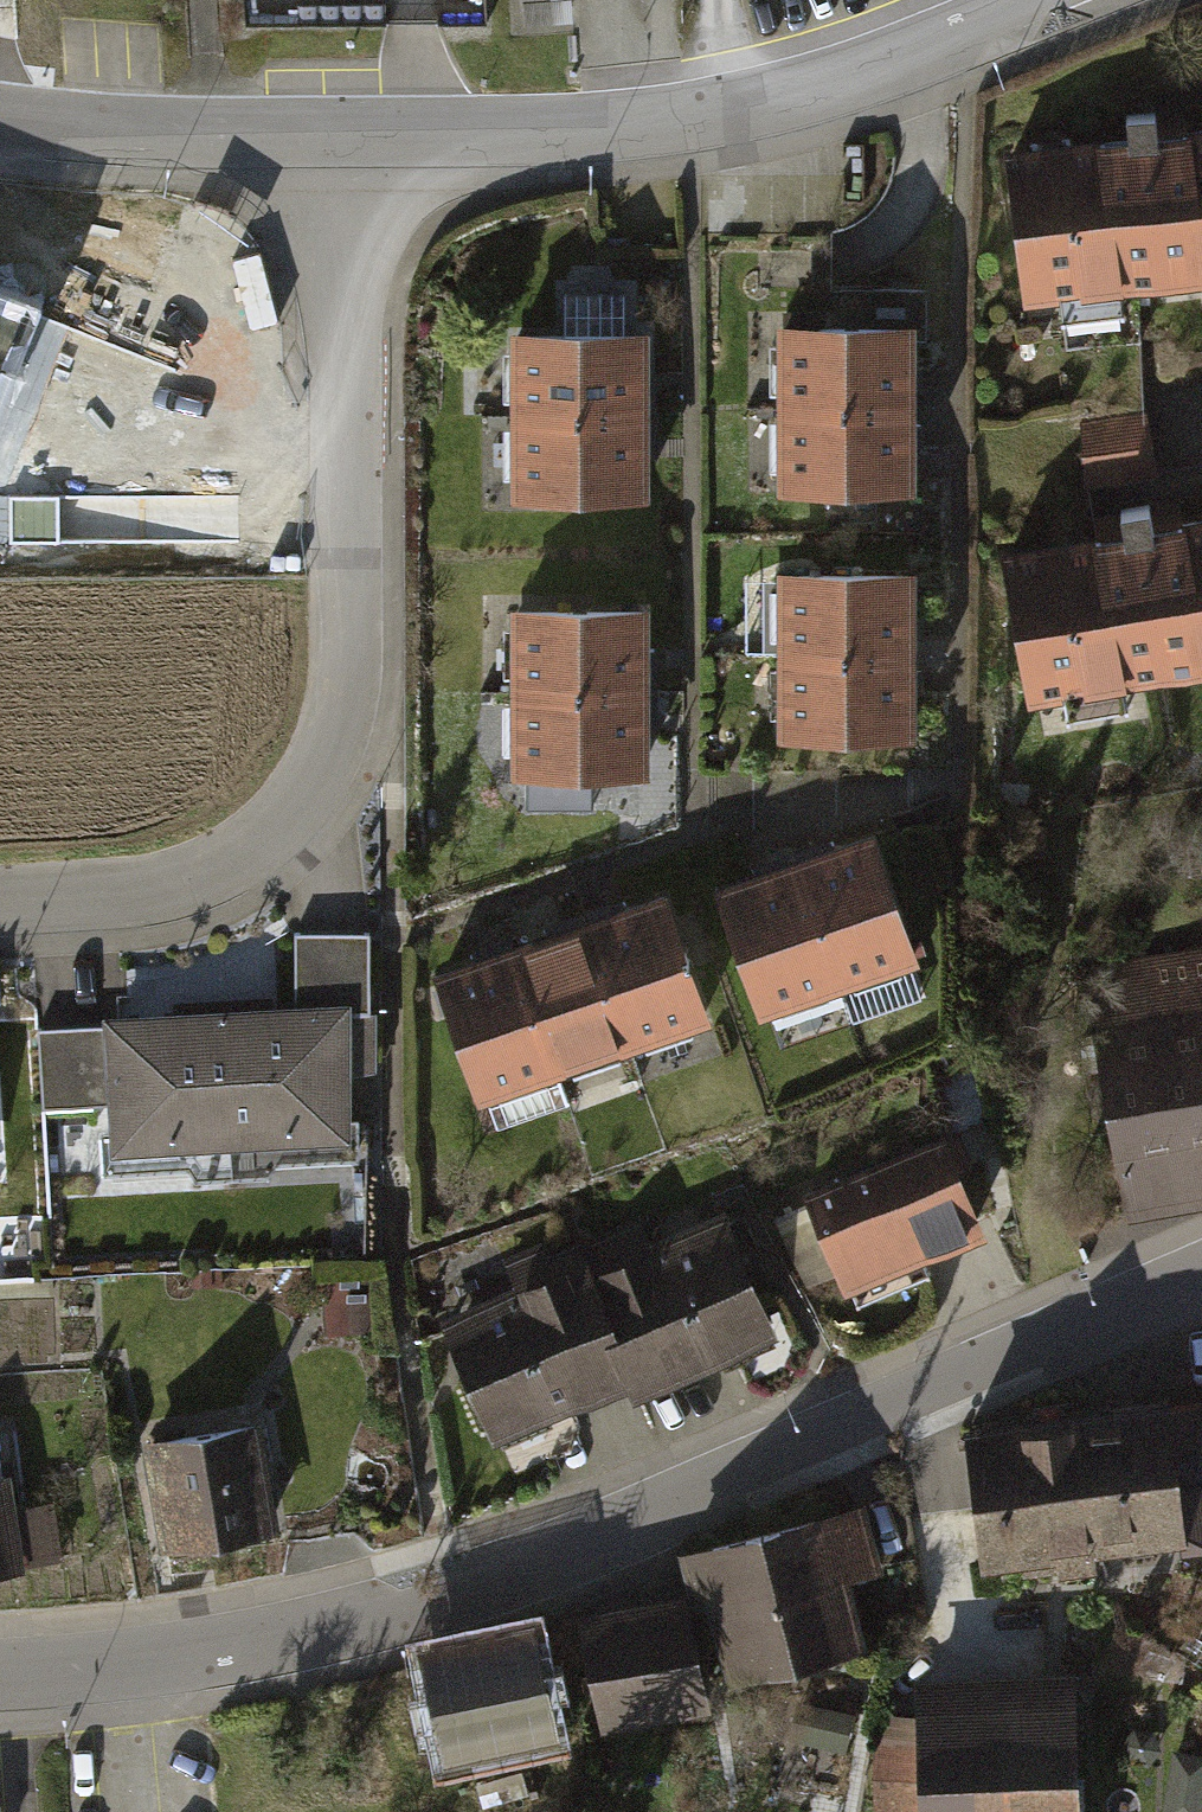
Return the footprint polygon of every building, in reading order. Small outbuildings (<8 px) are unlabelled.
[(1012,155),(1029,296),(1077,289),(1082,394),(1142,388),(1138,282),(1201,274),(1201,131),(1158,136),(1155,111),(1127,114),(1130,140),(1012,155)] [(846,321),(773,322),(775,493),(838,493),(838,523),(874,523),(874,493),(912,493),(912,449),(911,359),(911,339),(925,339),(925,289),(846,289),(846,321)] [(24,300),(0,291),(0,363),(24,300)] [(565,335),(517,336),(518,494),(641,493),(641,336),(623,336),(623,292),(564,292),(565,335)] [(1142,428),(1080,437),(1088,492),(1151,482),(1142,428)] [(1007,555),(1032,696),(1201,666),(1201,521),(1153,530),(1148,504),(1121,509),(1125,534),(1007,555)] [(907,570),(772,572),(774,741),(909,740),(909,706),(907,611),(907,570)] [(642,612),(517,612),(517,769),(642,769),(642,612)] [(871,841),(722,892),(764,1009),(914,959),(871,841)] [(667,889),(435,970),(480,1100),(712,1018),(667,889)] [(106,1025),(41,1027),(46,1104),(110,1100),(115,1171),(190,1166),(198,1177),(265,1174),(276,1158),(362,1155),(360,1111),(353,1111),(351,1067),(380,1066),(377,1008),(370,1008),(367,932),(298,934),(298,1003),(106,1014),(106,1025)] [(1077,962),(1123,1218),(1201,1203),(1201,940),(1077,962)] [(0,962),(0,1013),(8,1012),(6,962),(0,962)] [(941,1137),(803,1194),(842,1290),(981,1233),(941,1137)] [(513,1287),(445,1317),(496,1434),(629,1377),(636,1394),(786,1329),(732,1205),(653,1239),(643,1216),(554,1255),(548,1242),(502,1262),(513,1287)] [(1178,1402),(966,1428),(983,1567),(1024,1562),(1025,1573),(1059,1569),(1060,1573),(1104,1567),(1102,1550),(1194,1538),(1178,1402)] [(274,1437),(157,1450),(169,1557),(287,1543),(274,1437)] [(0,1489),(0,1581),(35,1577),(23,1486),(0,1489)] [(864,1499),(680,1553),(719,1688),(864,1645),(846,1582),(885,1570),(864,1499)] [(689,1595),(581,1615),(602,1732),(710,1713),(689,1595)] [(487,1634),(420,1648),(445,1763),(562,1738),(537,1623),(487,1634)] [(879,1718),(881,1811),(972,1811),(1076,1674),(915,1682),(918,1715),(879,1718)] [(1174,1750),(1164,1811),(1201,1811),(1201,1755),(1174,1750)]
